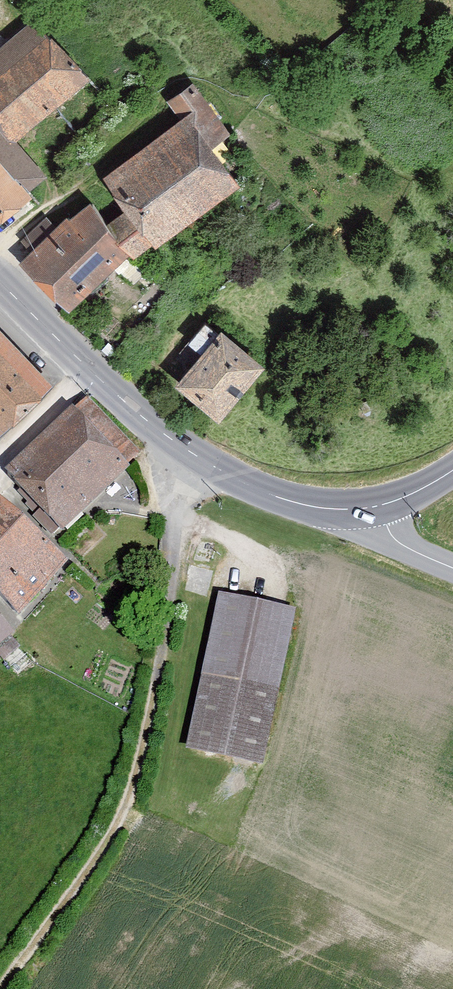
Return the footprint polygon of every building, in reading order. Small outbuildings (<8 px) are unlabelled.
[(54,182),(24,147),(98,78),(39,18),(0,50),(0,227),(54,182)] [(240,132),(199,80),(173,101),(187,120),(109,177),(132,207),(114,219),(97,202),(78,219),(74,214),(26,263),(76,313),(138,255),(142,258),(161,245),(164,248),(248,185),(222,147),(240,132)] [(209,354),(184,383),(230,420),(275,365),(231,327),(227,332),(214,322),(196,343),(209,354)] [(0,323),(0,434),(4,438),(60,382),(0,323)] [(150,454),(94,395),(12,472),(68,531),(150,454)] [(1,498),(0,498),(0,592),(23,615),(71,564),(1,498)] [(301,611),(224,594),(189,749),(266,766),(301,611)] [(12,624),(0,612),(0,634),(12,624)]
